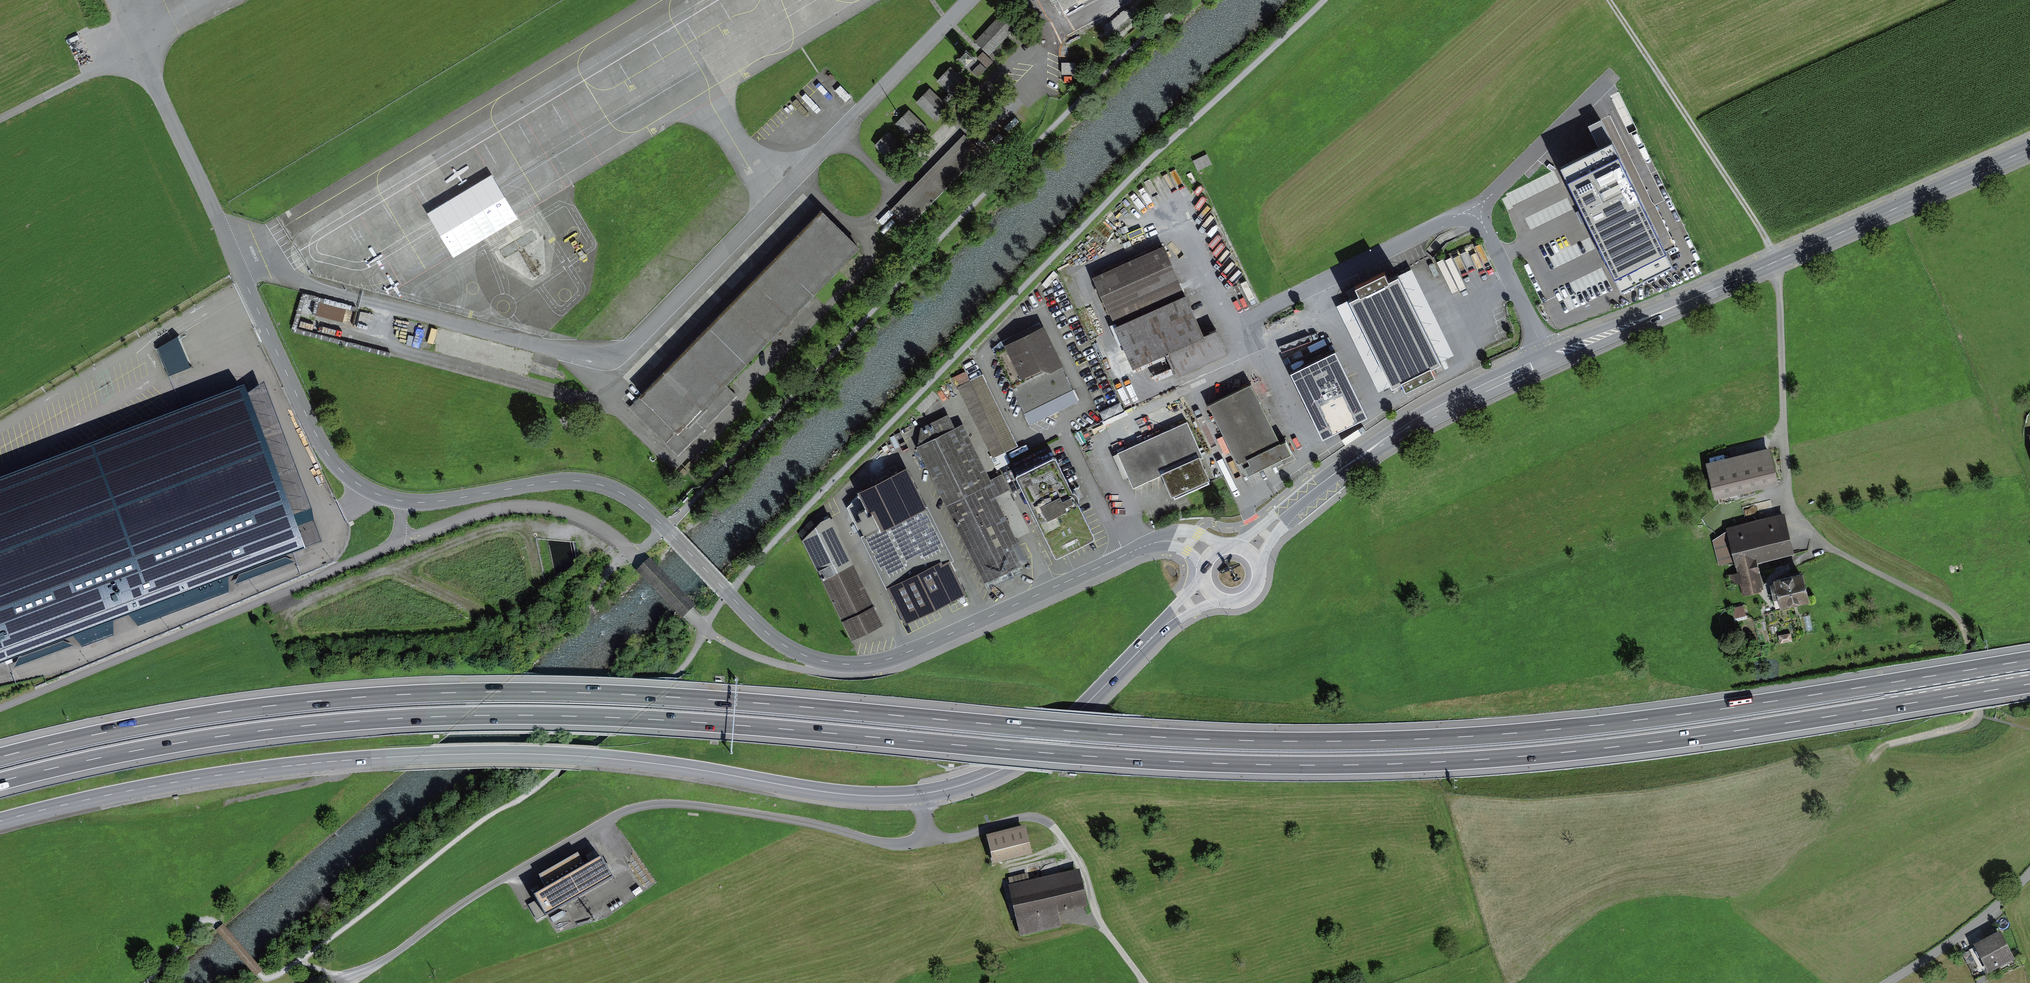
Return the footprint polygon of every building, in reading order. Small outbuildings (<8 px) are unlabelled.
[(1019,25),(1004,11),(975,42),(989,56),(1019,25)] [(956,58),(945,69),(960,84),(971,72),(956,58)] [(936,81),(925,92),(940,107),(951,95),(936,81)] [(914,101),(903,112),(918,127),(929,116),(914,101)] [(970,123),(936,160),(956,178),(990,141),(970,123)] [(892,124),(881,134),(896,150),(907,138),(892,124)] [(1576,182),(1617,160),(1609,144),(1568,166),(1576,182)] [(1207,157),(1193,164),(1198,175),(1212,168),(1207,157)] [(936,160),(899,199),(919,217),(956,178),(936,160)] [(518,220),(491,176),(427,214),(454,258),(518,220)] [(822,214),(646,392),(682,428),(858,249),(822,214)] [(1598,246),(1615,241),(1613,237),(1597,242),(1598,246)] [(1203,336),(1163,246),(1095,276),(1134,364),(1167,349),(1178,374),(1206,361),(1226,353),(1216,331),(1203,336)] [(1349,298),(1396,392),(1445,368),(1399,274),(1388,279),(1384,270),(1356,284),(1360,292),(1349,298)] [(1044,329),(997,350),(1030,421),(1077,399),(1044,329)] [(1336,349),(1293,370),(1324,434),(1367,414),(1336,349)] [(953,382),(992,463),(1018,451),(983,379),(970,385),(966,375),(953,382)] [(1242,459),(1249,473),(1293,452),(1286,437),(1281,440),(1253,381),(1211,402),(1239,460),(1242,459)] [(304,553),(243,393),(0,485),(0,666),(304,553)] [(1104,430),(1126,423),(1121,407),(1099,415),(1104,430)] [(1165,470),(1177,496),(1216,478),(1189,421),(1120,452),(1134,484),(1165,470)] [(923,443),(990,581),(1031,562),(964,423),(923,443)] [(1771,447),(1710,460),(1717,492),(1778,478),(1771,447)] [(1018,472),(1055,552),(1093,534),(1056,454),(1018,472)] [(850,495),(908,617),(967,589),(909,467),(850,495)] [(802,538),(852,638),(883,623),(830,515),(821,520),(802,538)] [(1794,550),(1786,518),(1720,534),(1726,560),(1738,557),(1745,588),(1766,583),(1760,558),(1794,550)] [(1778,581),(1783,604),(1806,598),(1801,575),(1778,581)] [(1026,825),(989,836),(997,861),(1033,850),(1026,825)] [(600,856),(533,895),(544,915),(612,876),(600,856)] [(1080,874),(1013,891),(1023,933),(1061,923),(1058,911),(1087,904),(1080,874)] [(2017,958),(2002,931),(1977,945),(1992,972),(2017,958)]
